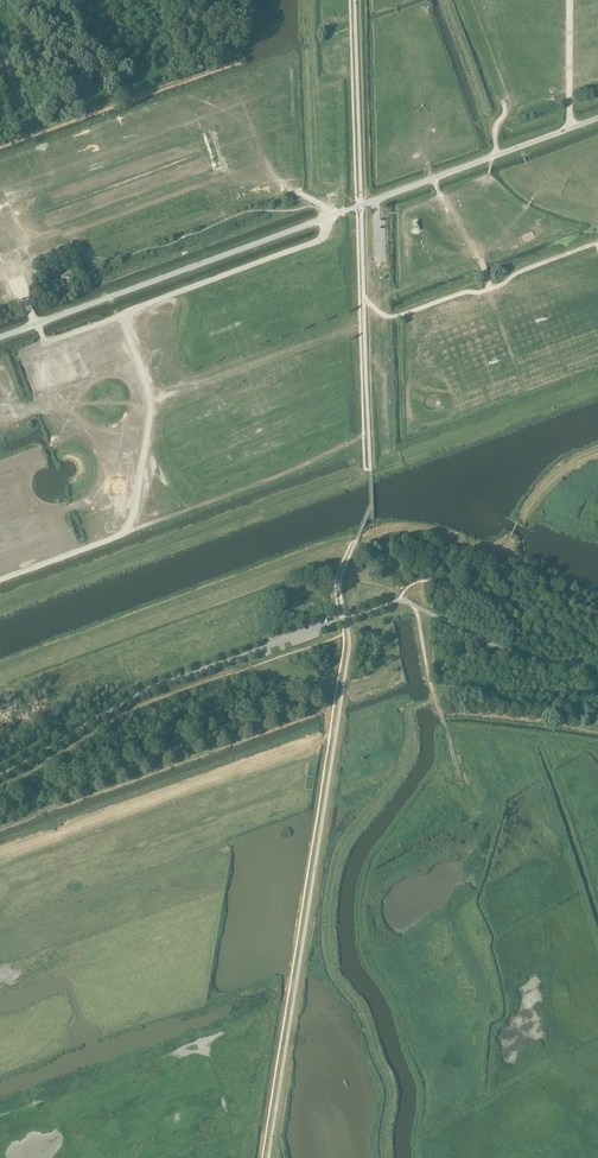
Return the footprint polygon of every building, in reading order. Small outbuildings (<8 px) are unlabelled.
[(33,97),(44,93),(43,87),(31,91),(33,97)] [(21,112),(29,109),(24,94),(15,97),(21,112)]
